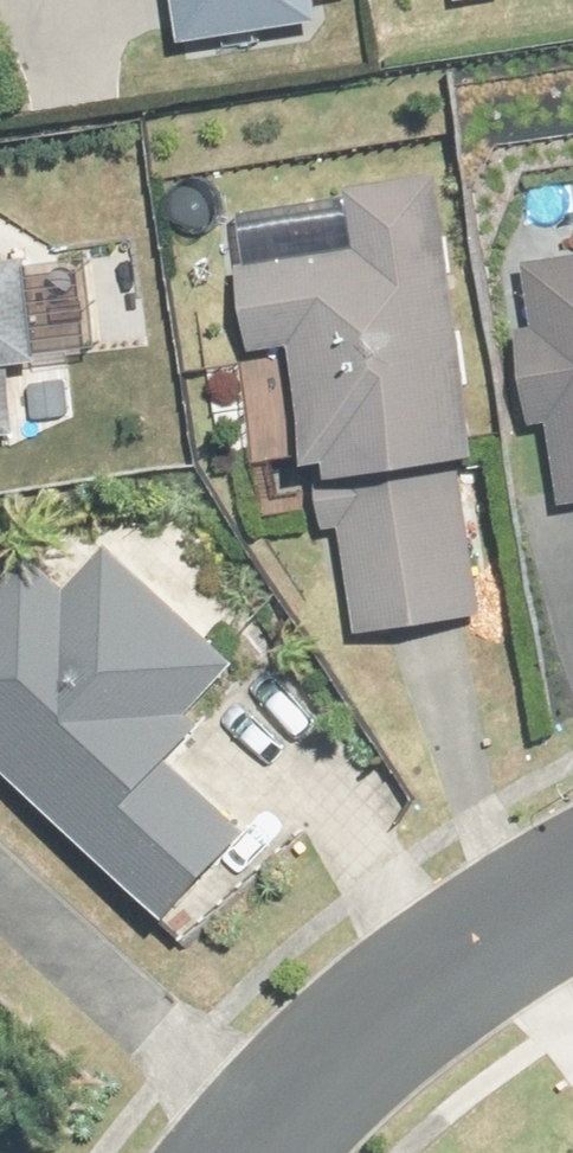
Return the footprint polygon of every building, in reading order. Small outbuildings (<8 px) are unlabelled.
[(176,44),(340,21),(337,0),(170,0),(176,44)] [(484,454),(441,181),(354,195),(364,252),(243,271),(256,353),(297,346),(316,466),(333,463),(360,635),(486,615),(461,458),(484,454)] [(17,436),(9,368),(40,364),(29,264),(0,268),(0,438),(17,436)] [(533,272),(543,328),(525,331),(540,424),(553,422),(567,507),(572,507),(572,266),(533,272)] [(75,589),(56,573),(10,623),(0,613),(0,763),(171,919),(250,832),(170,759),(247,675),(111,550),(75,589)]
